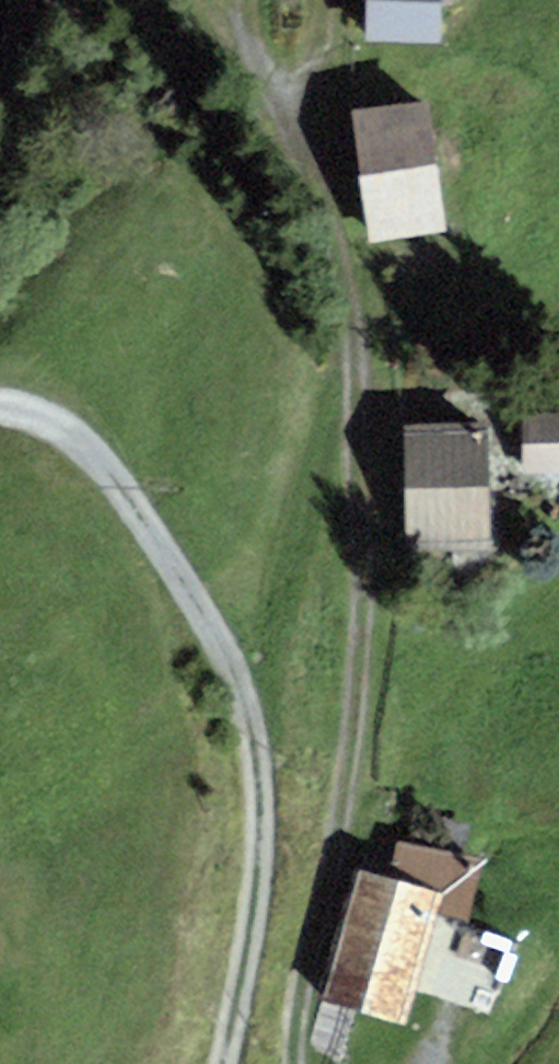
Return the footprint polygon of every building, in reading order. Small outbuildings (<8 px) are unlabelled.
[(367,44),(439,45),(439,0),(368,0),(367,44)] [(428,103),(352,113),(369,241),(445,231),(428,103)] [(524,412),(526,481),(558,480),(558,411),(524,412)] [(481,430),(407,432),(410,531),(484,529),(481,430)] [(444,902),(358,878),(325,992),(411,1016),(444,902)]
